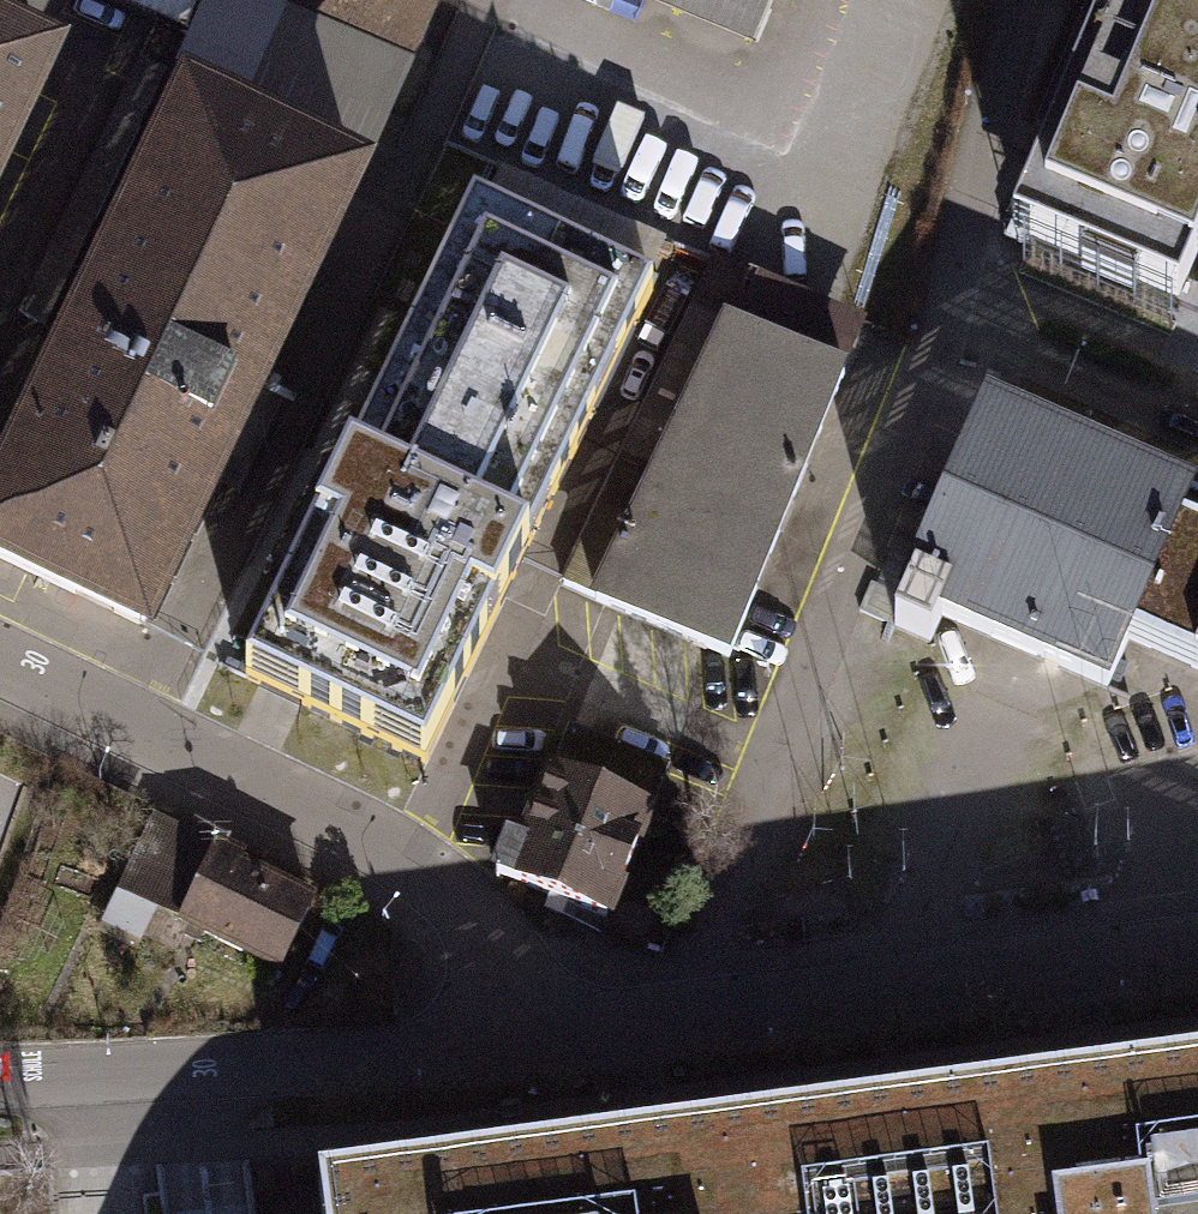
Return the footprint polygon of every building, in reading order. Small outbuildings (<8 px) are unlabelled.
[(410,51),(432,0),(291,0),(410,51)] [(756,42),(773,0),(655,0),(756,42)] [(1012,244),(1084,274),(1080,284),(1134,306),(1138,296),(1178,313),(1184,298),(1197,304),(1197,0),(1115,0),(1012,244)] [(46,71),(0,49),(0,167),(46,71)] [(46,325),(167,72),(140,60),(20,313),(46,325)] [(0,503),(0,560),(61,589),(144,628),(356,185),(190,106),(0,503)] [(473,203),(245,679),(335,722),(425,765),(653,288),(473,203)] [(715,261),(561,584),(594,598),(594,601),(661,629),(728,658),(863,325),(715,261)] [(942,617),(1107,690),(1128,643),(1189,507),(988,417),(911,588),(894,627),(931,644),(942,617)] [(1189,507),(1128,643),(1197,674),(1197,511),(1189,507)] [(571,729),(553,777),(651,816),(670,768),(571,729)] [(661,820),(651,816),(553,777),(525,846),(508,839),(492,880),(617,930),(661,820)] [(155,816),(119,889),(205,931),(203,933),(279,970),(312,903),(237,867),(241,859),(155,816)] [(318,1188),(322,1213),(1197,1213),(1197,1071),(318,1188)]
